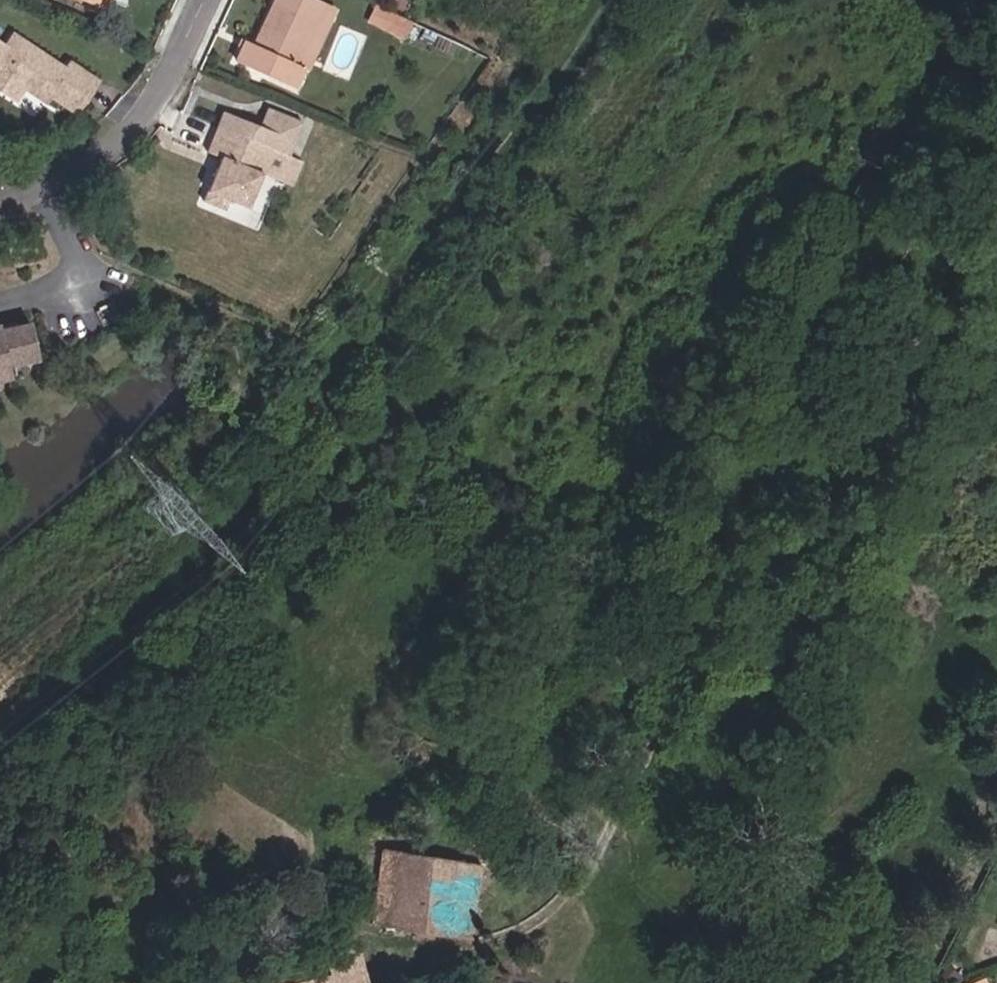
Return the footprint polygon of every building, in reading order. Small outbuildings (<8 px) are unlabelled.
[(294,64),(322,3),(316,0),(274,0),(254,45),(245,41),(235,62),(292,88),(302,67),(294,64)] [(388,11),(379,28),(402,39),(410,22),(388,11)] [(96,81),(69,64),(65,70),(12,36),(4,49),(0,46),(0,91),(16,101),(23,91),(45,105),(49,98),(75,114),(96,81)] [(260,169),(268,150),(283,156),(275,175),(291,182),(299,163),(285,157),(299,124),(264,109),(257,128),(220,113),(205,149),(219,155),(223,157),(218,169),(214,167),(209,169),(202,186),(203,192),(200,199),(221,208),(225,198),(245,206),(260,169)] [(275,175),(283,156),(268,150),(260,169),(275,175)] [(218,169),(223,157),(219,155),(214,167),(218,169)] [(36,361),(28,325),(9,330),(8,327),(0,328),(0,381),(8,379),(6,367),(36,361)] [(469,937),(480,865),(383,850),(371,924),(472,940),(473,938),(469,937)] [(361,950),(325,958),(330,977),(307,982),(368,982),(361,950)]
